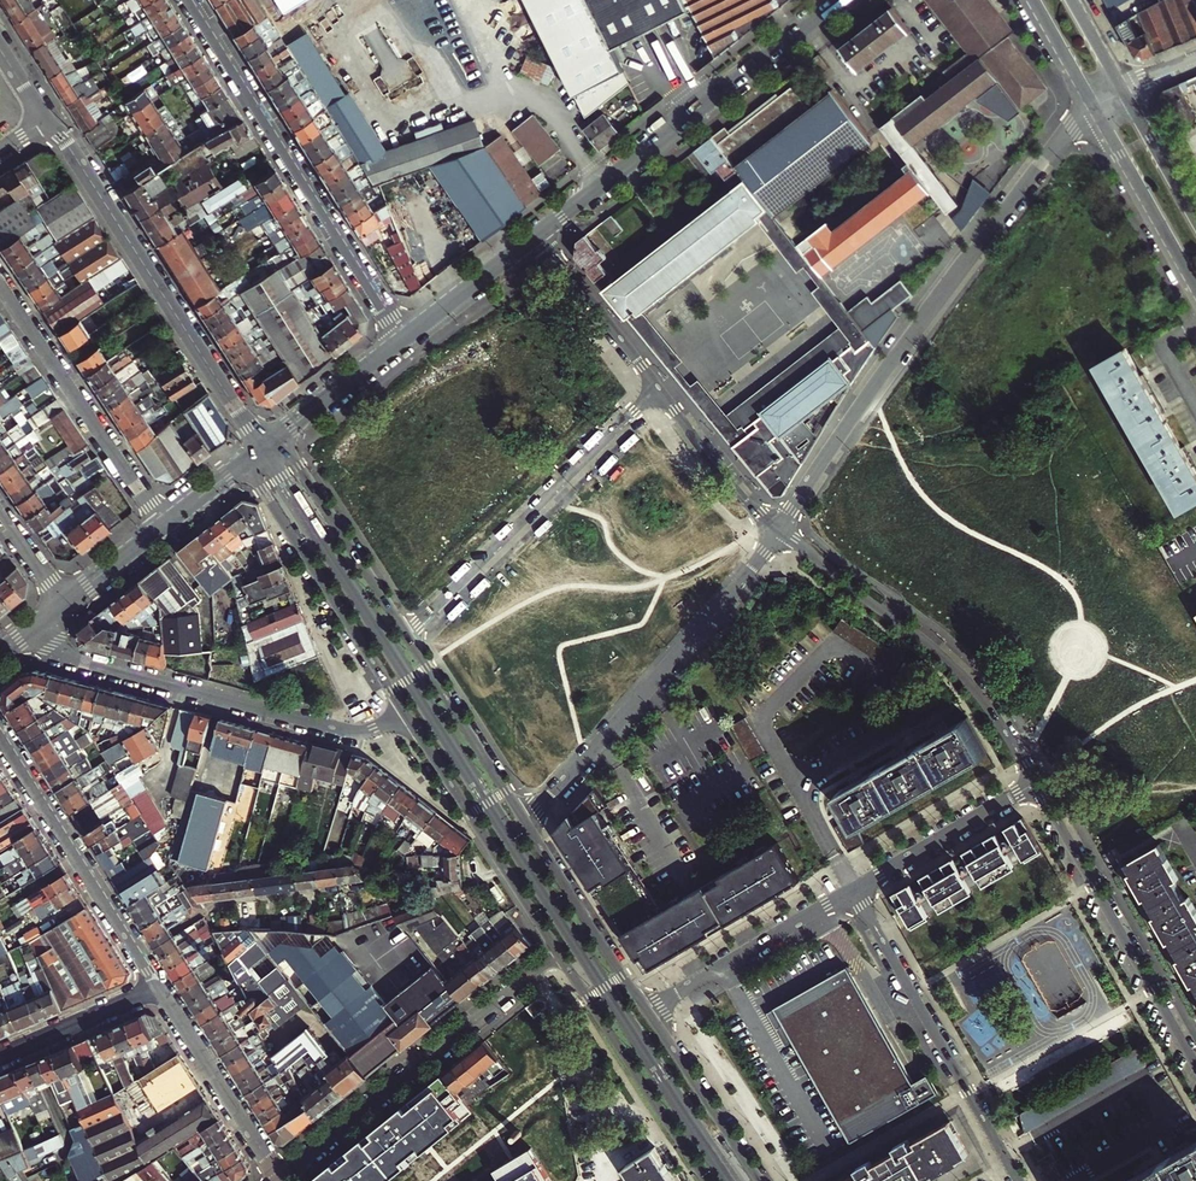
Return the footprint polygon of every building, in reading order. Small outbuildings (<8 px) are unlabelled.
[(6,10),(21,0),(0,0),(0,1),(6,10)] [(6,10),(14,23),(28,15),(36,10),(32,3),(30,0),(21,0),(6,10)] [(168,0),(153,0),(143,7),(149,17),(170,4),(168,0)] [(266,15),(257,0),(222,0),(214,5),(233,36),(266,15)] [(284,13),(305,0),(275,0),(284,13)] [(628,84),(612,50),(587,0),(527,0),(587,118),(589,116),(598,107),(628,84)] [(692,10),(687,0),(587,0),(612,50),(692,10)] [(692,10),(716,58),(791,0),(687,0),(692,10)] [(969,54),(945,72),(945,73),(952,81),(928,100),(924,95),(895,118),(894,117),(893,118),(894,119),(881,128),(902,155),(914,145),(915,146),(916,145),(916,144),(999,80),(1000,81),(1001,80),(1022,108),(1048,88),(1002,28),(1008,24),(989,0),(927,0),(969,54)] [(1110,11),(1129,0),(1104,0),(1110,11)] [(1161,0),(1138,13),(1140,19),(1147,33),(1157,54),(1195,38),(1195,2),(1195,0),(1162,0),(1161,0)] [(54,17),(65,10),(61,4),(50,11),(54,17)] [(147,32),(176,14),(170,4),(149,17),(144,20),(141,22),(147,32)] [(911,32),(892,8),(891,9),(891,10),(843,47),(842,46),(841,47),(856,67),(859,72),(861,71),(860,69),(909,32),(910,33),(911,32)] [(14,23),(32,51),(56,35),(52,31),(36,10),(28,15),(14,23)] [(1145,59),(1157,54),(1147,33),(1140,37),(1132,24),(1140,19),(1138,13),(1118,25),(1136,57),(1145,59)] [(183,24),(176,14),(147,32),(154,42),(183,24)] [(273,26),(266,15),(233,36),(240,46),(273,26)] [(189,34),(183,24),(154,42),(160,53),(164,50),(162,46),(166,43),(169,47),(189,34)] [(247,58),(268,45),(264,39),(277,31),(273,26),(240,46),(247,58)] [(308,27),(283,42),(286,47),(293,58),(299,68),(306,78),(312,88),(318,98),(325,109),(333,121),(339,132),(341,134),(346,142),(349,147),(350,149),(352,152),(358,162),(365,173),(367,176),(372,183),(375,182),(377,182),(393,177),(421,168),(424,167),(482,149),(473,122),(384,150),(308,27)] [(175,58),(196,44),(189,34),(169,47),(164,50),(160,53),(164,59),(172,53),(175,58)] [(66,75),(75,72),(66,58),(63,60),(53,46),(56,44),(55,41),(59,39),(56,35),(32,51),(50,78),(62,70),(66,75)] [(280,37),(268,45),(247,58),(253,68),(286,47),(283,42),(280,37)] [(173,72),(201,54),(196,44),(175,58),(170,61),(167,63),(173,72)] [(260,78),(293,58),(286,47),(253,68),(260,78)] [(179,82),(208,64),(201,54),(173,72),(179,82)] [(266,88),(299,68),(293,58),(260,78),(266,88)] [(99,63),(93,65),(98,73),(89,76),(91,79),(106,74),(99,63)] [(214,74),(208,64),(179,82),(185,91),(214,74)] [(306,78),(299,68),(266,88),(273,99),(294,86),(290,80),(297,76),(301,81),(306,78)] [(50,78),(59,92),(72,84),(66,75),(62,70),(50,78)] [(221,84),(214,74),(185,91),(192,102),(221,84)] [(1187,98),(1195,94),(1195,77),(1184,82),(1189,89),(1184,92),(1187,98)] [(301,81),(294,86),(273,99),(279,109),(312,88),(306,78),(301,81)] [(88,100),(93,96),(90,91),(87,93),(85,89),(87,87),(84,82),(73,86),(72,84),(59,92),(67,105),(84,94),(88,100)] [(1184,82),(1163,91),(1161,99),(1179,132),(1195,122),(1195,113),(1187,98),(1184,92),(1189,89),(1184,82)] [(227,95),(221,84),(192,102),(196,108),(204,103),(207,108),(227,95)] [(132,114),(152,100),(159,96),(152,86),(125,103),(132,114)] [(792,87),(780,96),(732,134),(719,144),(740,172),(747,181),(776,218),(777,220),(778,219),(777,217),(872,143),(872,144),(874,143),(833,89),(832,90),(832,91),(809,109),(792,87)] [(318,98),(312,88),(279,109),(286,119),(318,98)] [(109,93),(106,89),(93,96),(88,100),(84,94),(67,105),(85,133),(101,123),(99,121),(97,117),(94,119),(86,108),(109,93)] [(777,93),(729,130),(732,134),(780,96),(777,93)] [(242,118),(227,95),(207,108),(202,112),(199,113),(201,116),(195,120),(201,129),(186,138),(187,139),(188,140),(193,149),(208,140),(242,118)] [(292,129),(325,109),(318,98),(286,119),(292,129)] [(157,109),(152,100),(132,114),(139,124),(166,107),(164,105),(157,109)] [(139,124),(145,134),(172,117),(166,107),(139,124)] [(300,142),(333,121),(325,109),(292,129),(300,142)] [(592,120),(589,116),(587,118),(585,118),(584,126),(601,148),(620,133),(603,112),(592,120)] [(109,114),(99,121),(101,123),(85,133),(90,141),(104,132),(101,127),(113,119),(109,114)] [(535,115),(515,131),(541,164),(561,148),(535,115)] [(152,145),(179,128),(172,117),(145,134),(152,145)] [(237,158),(258,144),(242,118),(208,140),(193,149),(156,172),(140,182),(139,182),(123,192),(157,245),(176,232),(153,195),(164,188),(165,190),(206,164),(209,162),(207,158),(234,142),(236,145),(231,148),(237,158)] [(104,132),(90,141),(95,150),(117,136),(118,128),(113,119),(101,127),(104,132)] [(339,132),(333,121),(300,142),(307,152),(335,134),(337,133),(339,132)] [(726,126),(713,136),(719,144),(732,134),(729,130),(726,126)] [(182,132),(179,128),(152,145),(159,156),(187,139),(186,138),(182,132)] [(335,134),(338,139),(342,145),(346,142),(341,134),(339,136),(337,133),(335,134)] [(313,163),(334,149),(331,144),(338,139),(335,134),(307,152),(313,163)] [(740,172),(719,144),(713,136),(696,149),(715,174),(722,168),(730,179),(740,172)] [(498,138),(483,149),(526,206),(542,193),(498,138)] [(156,172),(193,149),(188,140),(187,139),(159,156),(163,161),(153,167),(156,172)] [(319,173),(341,159),(337,154),(349,147),(346,142),(342,145),(334,149),(313,163),(319,173)] [(482,240),(526,206),(483,149),(482,149),(424,167),(471,227),(482,240)] [(36,178),(61,163),(56,155),(41,152),(26,161),(36,178)] [(349,154),(341,159),(319,173),(326,183),(347,169),(344,164),(350,160),(353,165),(358,162),(352,152),(349,154)] [(36,178),(26,161),(15,168),(22,181),(29,191),(38,205),(49,198),(36,178)] [(353,165),(347,169),(326,183),(332,193),(354,180),(350,174),(357,170),(360,176),(362,175),(365,173),(358,162),(353,165)] [(139,182),(140,182),(156,172),(153,167),(150,163),(141,169),(142,170),(135,174),(135,175),(139,182)] [(679,163),(670,169),(682,184),(691,178),(679,163)] [(176,232),(182,229),(206,213),(200,202),(221,188),(206,164),(165,190),(164,188),(153,195),(176,232)] [(22,181),(15,168),(0,177),(0,195),(13,186),(20,197),(29,191),(22,181)] [(421,168),(393,177),(402,196),(429,188),(421,168)] [(250,199),(280,179),(274,169),(269,172),(255,181),(241,190),(247,200),(250,199)] [(806,254),(805,255),(810,262),(824,279),(825,279),(824,278),(835,269),(836,270),(837,269),(837,268),(932,194),(933,195),(934,194),(920,176),(923,175),(919,170),(917,172),(915,170),(914,170),(915,172),(836,232),(831,225),(831,224),(831,223),(811,238),(812,239),(813,238),(819,246),(807,255),(806,254)] [(740,172),(730,179),(737,188),(747,181),(740,172)] [(360,176),(354,180),(357,185),(363,181),(367,186),(368,185),(372,183),(367,176),(364,178),(362,175),(360,176)] [(241,176),(221,188),(200,202),(206,213),(241,190),(255,181),(253,178),(245,182),(241,176)] [(386,202),(389,211),(393,219),(395,225),(405,220),(400,208),(396,200),(402,196),(393,177),(377,182),(381,191),(386,202)] [(286,189),(280,179),(250,199),(256,209),(286,189)] [(357,185),(354,180),(332,193),(339,203),(366,186),(367,186),(363,181),(357,185)] [(954,220),(968,229),(993,189),(979,180),(954,220)] [(747,181),(737,188),(617,282),(605,291),(629,320),(638,313),(640,317),(641,316),(642,317),(645,314),(763,223),(800,270),(805,266),(810,262),(805,255),(777,220),(776,218),(747,181)] [(94,215),(74,184),(38,207),(59,240),(94,215)] [(370,192),(366,186),(339,203),(345,214),(373,196),(370,192)] [(293,200),(286,189),(256,209),(253,210),(257,217),(260,215),(262,217),(259,219),(260,222),(293,200)] [(29,191),(20,197),(0,211),(0,248),(34,224),(27,212),(38,205),(29,191)] [(378,193),(373,196),(345,214),(351,224),(386,202),(381,191),(378,193)] [(405,204),(402,196),(396,200),(400,208),(405,204)] [(250,199),(247,200),(253,210),(256,209),(250,199)] [(253,210),(247,200),(243,203),(249,213),(253,210)] [(267,232),(300,210),(293,200),(260,222),(261,223),(264,221),(267,225),(264,227),(267,232)] [(386,202),(351,224),(365,246),(380,236),(374,228),(384,222),(380,217),(389,211),(386,202)] [(259,219),(257,217),(253,210),(249,213),(248,214),(255,225),(260,222),(259,219)] [(306,221),(300,210),(267,232),(273,242),(276,240),(279,238),(286,234),(306,221)] [(393,219),(389,211),(380,217),(384,222),(389,222),(393,219)] [(121,257),(94,215),(59,240),(55,242),(61,252),(68,262),(70,265),(75,272),(77,275),(82,283),(121,257)] [(624,230),(612,215),(604,221),(616,236),(624,230)] [(40,220),(34,224),(40,232),(36,235),(39,238),(45,234),(43,231),(46,229),(40,220)] [(397,228),(398,231),(422,287),(436,276),(422,244),(416,247),(408,228),(414,224),(412,220),(407,225),(405,220),(395,225),(397,228)] [(313,231),(306,221),(286,234),(293,244),(313,231)] [(34,224),(0,248),(0,249),(8,260),(33,242),(31,238),(36,235),(40,232),(34,224)] [(422,244),(414,224),(408,228),(416,247),(422,244)] [(449,265),(482,240),(471,227),(439,252),(449,265)] [(176,232),(157,245),(196,306),(220,291),(182,229),(176,232)] [(319,241),(313,231),(293,244),(285,249),(280,252),(286,263),(319,241)] [(422,287),(398,231),(391,234),(395,244),(387,247),(413,294),(422,287)] [(14,270),(55,242),(48,232),(45,234),(39,238),(33,242),(8,260),(14,270)] [(293,244),(286,234),(279,238),(285,249),(293,244)] [(600,252),(587,235),(578,242),(576,256),(598,282),(610,273),(603,264),(610,258),(603,249),(600,252)] [(319,241),(286,263),(269,274),(251,286),(240,292),(247,303),(253,313),(256,316),(260,322),(266,332),(270,337),(273,342),(276,346),(280,352),(299,382),(334,355),(313,322),(309,316),(306,311),(291,288),(332,262),(319,241)] [(61,252),(55,242),(14,270),(21,280),(51,259),(55,257),(61,252)] [(68,262),(61,252),(55,257),(58,261),(60,259),(64,265),(66,264),(68,262)] [(128,268),(121,257),(82,283),(79,285),(86,296),(94,291),(128,268)] [(55,265),(51,259),(21,280),(28,290),(48,276),(45,272),(55,265)] [(340,274),(332,262),(291,288),(306,311),(312,307),(314,306),(317,304),(310,293),(340,274)] [(843,303),(824,279),(810,262),(805,266),(822,286),(815,291),(831,312),(843,303)] [(68,270),(59,275),(63,280),(67,277),(71,275),(73,274),(75,272),(70,265),(68,266),(66,264),(64,265),(68,270)] [(58,269),(55,265),(45,272),(48,276),(56,270),(58,269)] [(59,275),(56,270),(48,276),(28,290),(35,300),(61,282),(63,280),(59,275)] [(610,273),(598,282),(605,291),(617,282),(610,273)] [(61,282),(68,292),(79,285),(82,283),(77,275),(75,277),(73,274),(71,275),(75,280),(71,283),(67,277),(63,280),(61,282)] [(318,303),(322,301),(347,285),(340,274),(310,293),(317,304),(318,303)] [(251,286),(244,275),(220,291),(196,306),(203,316),(224,303),(240,292),(251,286)] [(110,300),(104,304),(103,305),(59,335),(68,349),(89,335),(86,330),(88,327),(92,324),(93,321),(102,316),(107,323),(147,297),(137,281),(110,300)] [(872,296),(850,313),(857,321),(865,332),(893,310),(913,294),(903,281),(877,302),(872,296)] [(52,303),(68,292),(61,282),(35,300),(41,309),(52,303)] [(52,303),(41,309),(59,335),(103,305),(94,291),(86,296),(79,285),(68,292),(52,303)] [(347,285),(322,301),(328,311),(330,310),(340,304),(354,295),(347,285)] [(367,316),(354,295),(340,304),(363,333),(365,331),(367,316)] [(209,327),(238,308),(236,306),(239,304),(237,301),(227,307),(224,303),(203,316),(209,327)] [(253,313),(247,303),(240,307),(243,311),(247,317),(253,313)] [(324,313),(318,303),(317,304),(314,306),(316,309),(319,312),(322,315),(324,313)] [(718,428),(774,497),(784,495),(804,462),(792,448),(811,433),(804,424),(802,425),(801,423),(851,384),(852,384),(877,347),(865,332),(857,321),(850,313),(843,303),(831,312),(844,330),(811,356),(815,360),(779,388),(775,384),(734,416),(738,421),(733,425),(708,394),(697,403),(718,428)] [(363,333),(340,304),(330,310),(353,340),(363,333)] [(312,307),(306,311),(309,316),(316,312),(314,310),(312,307)] [(240,312),(238,308),(209,327),(216,337),(244,319),(240,312)] [(155,310),(141,319),(145,327),(135,333),(140,340),(164,324),(155,310)] [(353,340),(330,310),(328,311),(324,313),(322,315),(326,320),(324,321),(344,347),(353,340)] [(877,347),(899,316),(893,310),(865,332),(877,347)] [(684,363),(645,314),(642,317),(641,316),(640,317),(638,313),(629,320),(697,403),(708,394),(709,393),(699,381),(693,386),(678,368),(684,363)] [(260,322),(256,316),(249,321),(253,327),(260,322)] [(344,347),(324,321),(320,318),(313,322),(334,355),(344,347)] [(222,347),(253,327),(249,321),(247,322),(244,319),(216,337),(222,347)] [(5,321),(0,325),(0,341),(13,332),(5,321)] [(266,332),(260,322),(253,327),(222,347),(229,357),(257,339),(260,337),(266,332)] [(96,330),(92,324),(88,327),(86,330),(89,335),(96,330)] [(127,329),(116,336),(77,362),(86,375),(125,349),(119,340),(122,338),(130,333),(127,329)] [(13,332),(0,341),(0,343),(7,353),(20,343),(13,332)] [(260,343),(257,339),(229,357),(236,367),(263,349),(273,342),(270,337),(263,341),(260,343)] [(128,347),(122,338),(119,340),(125,349),(128,347)] [(14,363),(28,354),(20,343),(7,353),(14,363)] [(265,353),(263,349),(236,367),(242,377),(256,368),(268,360),(280,352),(276,346),(265,353)] [(1195,501),(1195,473),(1193,467),(1182,448),(1152,395),(1141,376),(1125,349),(1120,352),(1117,346),(1085,365),(1088,370),(1098,364),(1181,509),(1195,501)] [(125,349),(86,375),(94,387),(132,361),(125,349)] [(187,359),(180,349),(141,374),(146,381),(148,384),(158,378),(182,362),(187,359)] [(299,382),(280,352),(268,360),(288,391),(299,382)] [(35,365),(28,354),(14,363),(22,374),(35,365)] [(775,384),(779,388),(815,360),(811,356),(775,384)] [(288,391),(268,360),(256,368),(278,399),(288,391)] [(101,397),(139,371),(132,361),(94,387),(101,397)] [(165,389),(189,373),(182,362),(158,378),(165,389)] [(42,375),(35,365),(22,374),(19,376),(26,386),(42,375)] [(278,399),(256,368),(242,377),(258,401),(272,403),(278,399)] [(139,371),(101,397),(108,408),(136,388),(146,381),(141,374),(139,371)] [(196,384),(189,373),(165,389),(163,391),(170,402),(186,391),(196,384)] [(1152,395),(1156,393),(1145,374),(1141,376),(1152,395)] [(26,386),(33,397),(49,386),(42,375),(26,386)] [(186,391),(194,404),(209,393),(201,381),(196,384),(186,391)] [(6,401),(11,397),(4,386),(0,389),(0,405),(6,401)] [(115,418),(143,399),(146,397),(142,391),(139,393),(136,388),(108,408),(115,418)] [(145,402),(143,399),(115,418),(122,428),(150,409),(160,402),(157,398),(156,395),(154,392),(153,392),(150,394),(153,397),(145,402)] [(185,412),(189,419),(211,451),(226,439),(229,424),(209,393),(194,404),(190,407),(185,412)] [(153,397),(150,394),(146,397),(143,399),(145,402),(153,397)] [(19,425),(26,434),(64,408),(58,399),(19,425)] [(6,401),(0,405),(0,420),(10,413),(13,411),(6,401)] [(164,414),(129,438),(136,449),(171,422),(181,414),(185,412),(190,407),(186,402),(165,416),(164,414)] [(152,412),(150,409),(122,428),(129,438),(164,414),(167,411),(163,407),(156,412),(155,410),(152,412)] [(69,416),(64,408),(51,417),(56,425),(69,416)] [(185,412),(181,414),(186,421),(189,419),(185,412)] [(0,420),(0,437),(19,424),(10,413),(0,420)] [(69,416),(56,425),(61,432),(74,422),(69,416)] [(190,428),(180,436),(197,462),(211,451),(189,419),(186,421),(190,428)] [(74,422),(61,432),(65,438),(79,430),(74,422)] [(197,462),(180,436),(171,422),(136,449),(157,480),(171,482),(197,462)] [(0,437),(0,453),(26,434),(19,425),(19,424),(0,437)] [(79,430),(65,438),(70,445),(83,436),(79,430)] [(26,434),(0,453),(0,469),(34,445),(26,434)] [(83,436),(70,445),(75,453),(83,447),(88,444),(83,436)] [(34,445),(0,469),(0,480),(2,483),(32,462),(27,455),(36,449),(34,445)] [(1182,448),(1193,467),(1195,465),(1195,462),(1186,445),(1182,448)] [(75,453),(72,455),(75,459),(62,468),(67,476),(84,465),(91,460),(83,447),(75,453)] [(41,456),(32,462),(2,483),(9,493),(39,472),(35,468),(45,461),(41,456)] [(91,460),(84,465),(91,475),(103,466),(97,456),(91,460)] [(53,458),(46,463),(48,466),(50,468),(50,469),(53,467),(57,465),(53,458)] [(51,471),(55,476),(57,479),(59,482),(67,476),(62,468),(57,472),(53,467),(50,469),(51,471)] [(47,481),(52,478),(55,476),(51,471),(42,477),(45,482),(47,481)] [(16,503),(45,482),(42,477),(39,472),(9,493),(16,503)] [(47,481),(52,490),(56,496),(61,492),(59,489),(62,486),(59,482),(57,479),(54,481),(52,478),(47,481)] [(26,517),(46,502),(42,496),(52,490),(47,481),(45,482),(16,503),(26,517)] [(97,487),(84,496),(110,529),(122,520),(97,487)] [(64,509),(69,506),(74,502),(65,490),(61,492),(56,496),(46,502),(26,517),(34,529),(64,509)] [(91,511),(79,519),(96,540),(110,529),(84,496),(82,497),(91,511)] [(257,534),(269,529),(259,504),(244,500),(236,507),(251,525),(255,531),(257,534)] [(96,540),(79,519),(69,506),(64,509),(74,521),(64,528),(81,552),(96,540)] [(225,516),(239,534),(246,529),(251,525),(236,507),(225,516)] [(243,539),(239,534),(225,516),(212,526),(227,544),(231,550),(234,554),(246,544),(243,539)] [(246,529),(251,534),(255,531),(251,525),(246,529)] [(212,526),(201,534),(221,561),(224,559),(222,557),(218,551),(227,544),(212,526)] [(269,529),(257,534),(252,536),(243,539),(246,544),(259,539),(266,555),(269,562),(281,557),(269,529)] [(221,561),(201,534),(180,551),(213,593),(233,577),(221,561)] [(222,557),(231,550),(227,544),(218,551),(222,557)] [(0,553),(0,570),(22,598),(24,596),(26,580),(21,573),(16,577),(10,570),(16,566),(5,550),(0,553)] [(242,564),(247,571),(263,565),(258,559),(254,554),(242,564)] [(269,562),(266,555),(258,559),(263,565),(269,562)] [(202,599),(171,558),(141,581),(161,606),(161,607),(162,621),(163,625),(163,628),(164,633),(166,654),(204,650),(200,613),(195,607),(201,601),(202,599)] [(239,593),(237,594),(238,598),(289,578),(284,565),(261,575),(262,577),(243,585),(243,586),(238,589),(239,593)] [(10,606),(22,598),(0,570),(0,594),(10,606)] [(242,583),(240,574),(233,577),(235,585),(242,583)] [(264,602),(294,590),(289,578),(238,598),(241,612),(244,611),(243,607),(263,599),(264,602)] [(141,581),(132,589),(147,608),(151,614),(154,612),(161,606),(141,581)] [(132,589),(122,596),(137,616),(147,608),(132,589)] [(0,594),(0,615),(10,606),(0,594)] [(137,616),(122,596),(113,604),(121,615),(130,627),(140,626),(141,626),(137,621),(140,619),(137,616)] [(248,622),(256,642),(306,621),(298,602),(248,622)] [(121,615),(113,604),(98,615),(82,628),(79,630),(82,645),(84,645),(107,627),(112,623),(121,615)] [(82,628),(98,615),(94,608),(78,621),(82,628)] [(160,621),(154,612),(151,614),(157,622),(160,621)] [(903,658),(843,617),(834,630),(894,671),(903,658)] [(306,621),(256,642),(249,644),(257,680),(321,657),(306,621)] [(128,631),(118,629),(112,653),(136,659),(145,626),(140,626),(130,627),(128,631)] [(149,626),(145,626),(136,659),(149,662),(154,642),(154,634),(154,631),(149,631),(149,626)] [(107,627),(84,645),(112,653),(118,629),(107,627)] [(167,667),(166,654),(164,633),(154,634),(154,642),(149,662),(167,667)] [(47,686),(53,674),(37,670),(23,674),(34,689),(24,696),(27,699),(36,693),(47,686)] [(34,689),(23,674),(22,674),(4,688),(3,703),(8,711),(27,699),(24,696),(34,689)] [(56,706),(58,700),(66,678),(53,674),(47,686),(36,693),(43,698),(50,703),(56,707),(56,706)] [(66,678),(58,700),(65,702),(62,711),(68,716),(70,717),(71,714),(80,682),(66,678)] [(71,714),(82,717),(91,685),(80,682),(71,714)] [(93,720),(102,688),(91,685),(82,717),(93,720)] [(106,724),(115,691),(102,688),(93,720),(106,724)] [(117,726),(126,694),(115,691),(106,724),(117,726)] [(8,711),(14,721),(37,706),(39,710),(42,708),(38,701),(43,698),(36,693),(27,699),(8,711)] [(138,697),(126,694),(117,726),(120,728),(119,730),(122,731),(123,730),(126,732),(131,722),(138,697)] [(132,735),(134,734),(146,726),(150,700),(138,697),(131,722),(126,732),(128,734),(130,732),(132,735)] [(146,726),(134,734),(136,737),(152,728),(155,725),(171,706),(150,700),(146,726)] [(14,721),(20,730),(45,714),(42,708),(39,710),(37,706),(14,721)] [(56,707),(45,714),(20,730),(27,741),(55,723),(63,719),(68,716),(62,711),(58,709),(56,707)] [(764,743),(743,708),(729,717),(750,751),(764,743)] [(192,750),(193,748),(203,714),(186,710),(176,743),(182,747),(192,750)] [(203,751),(206,741),(213,717),(203,714),(193,748),(203,751)] [(69,730),(65,732),(62,734),(33,752),(45,770),(74,752),(80,748),(82,750),(90,745),(96,741),(90,732),(89,731),(76,739),(73,735),(76,734),(73,730),(81,725),(80,725),(70,717),(68,716),(63,719),(67,726),(69,730)] [(967,718),(838,791),(857,826),(987,753),(967,718)] [(253,745),(258,729),(221,719),(218,732),(234,737),(233,740),(253,745)] [(27,741),(33,752),(62,734),(55,723),(27,741)] [(159,733),(155,725),(152,728),(136,737),(116,748),(119,752),(126,748),(129,754),(133,752),(140,763),(164,750),(156,735),(159,733)] [(266,767),(275,733),(258,729),(253,745),(249,761),(246,774),(249,775),(250,769),(265,773),(266,767)] [(234,737),(218,732),(212,752),(227,757),(233,740),(234,737)] [(312,743),(275,733),(266,767),(303,777),(312,743)] [(303,777),(300,790),(315,794),(318,779),(326,747),(312,743),(303,777)] [(326,747),(318,779),(346,786),(354,754),(326,747)] [(87,758),(82,750),(80,748),(74,752),(78,758),(81,757),(83,760),(87,758)] [(119,752),(116,748),(110,752),(105,755),(109,762),(118,756),(119,752)] [(74,752),(45,770),(51,780),(83,760),(81,757),(78,758),(74,752)] [(354,754),(346,786),(345,791),(357,801),(359,792),(379,766),(368,758),(354,754)] [(125,758),(118,756),(109,762),(117,773),(122,782),(142,813),(159,839),(170,827),(168,820),(142,777),(144,776),(138,765),(130,769),(126,763),(127,762),(125,758)] [(51,780),(58,791),(87,773),(82,766),(85,764),(83,760),(51,780)] [(176,797),(188,800),(190,794),(197,769),(185,766),(176,797)] [(377,792),(389,774),(379,766),(359,792),(357,801),(356,804),(358,805),(360,801),(365,803),(363,811),(367,813),(370,804),(368,803),(377,792)] [(106,775),(104,771),(96,776),(98,780),(106,775)] [(87,773),(58,791),(64,801),(85,788),(93,783),(91,780),(87,773)] [(122,782),(117,773),(88,792),(85,788),(64,801),(72,814),(122,782)] [(403,785),(389,774),(377,792),(390,802),(403,785)] [(591,775),(551,815),(648,973),(799,881),(768,830),(653,900),(592,801),(602,794),(591,775)] [(0,782),(0,795),(13,787),(7,778),(0,782)] [(122,782),(72,814),(80,827),(122,801),(129,811),(107,824),(106,822),(85,835),(91,845),(99,840),(142,813),(122,782)] [(403,785),(390,802),(409,817),(422,800),(403,785)] [(19,797),(13,787),(0,795),(0,809),(19,797)] [(211,869),(229,799),(200,791),(181,861),(211,869)] [(27,810),(19,797),(0,809),(0,825),(27,810)] [(416,823),(426,830),(439,813),(422,800),(409,817),(416,823)] [(370,804),(367,813),(365,820),(374,824),(380,809),(370,804)] [(27,810),(0,825),(0,850),(16,841),(38,828),(27,810)] [(388,812),(384,810),(378,824),(382,825),(388,812)] [(142,813),(99,840),(106,851),(98,856),(113,880),(129,870),(124,862),(116,867),(109,856),(114,853),(111,848),(132,835),(146,859),(149,857),(150,856),(154,848),(159,839),(142,813)] [(439,813),(426,830),(443,843),(456,826),(439,813)] [(855,834),(847,819),(834,827),(848,852),(864,843),(858,832),(855,834)] [(1027,863),(1044,854),(1025,819),(1008,829),(1017,844),(1019,848),(1027,863)] [(401,851),(408,855),(426,830),(416,823),(412,828),(415,831),(401,851)] [(456,826),(443,843),(457,854),(462,853),(462,852),(473,839),(456,826)] [(38,828),(16,841),(17,842),(18,843),(3,852),(8,859),(0,864),(0,869),(46,841),(39,830),(38,828)] [(1006,850),(997,835),(965,853),(973,868),(976,872),(984,887),(1016,869),(1008,854),(1006,850)] [(0,869),(0,877),(13,870),(15,875),(16,874),(54,852),(46,841),(0,869)] [(1019,848),(1017,844),(1006,850),(1008,854),(1019,848)] [(1159,844),(1127,863),(1133,872),(1130,874),(1144,899),(1146,897),(1156,915),(1154,916),(1168,941),(1171,939),(1181,958),(1178,959),(1192,984),(1195,982),(1195,984),(1195,909),(1189,896),(1185,898),(1175,881),(1179,879),(1159,844)] [(154,848),(150,856),(158,869),(160,868),(165,865),(154,848)] [(54,852),(16,874),(18,878),(13,882),(17,889),(61,863),(54,852)] [(462,853),(457,854),(434,856),(423,857),(424,868),(446,866),(448,890),(465,889),(462,853)] [(144,860),(129,870),(113,880),(121,892),(152,873),(158,869),(150,856),(149,857),(146,859),(144,860)] [(237,879),(242,859),(234,857),(232,864),(222,866),(218,881),(234,879),(237,879)] [(424,868),(423,857),(418,857),(409,858),(410,869),(424,868)] [(963,874),(954,859),(922,877),(930,892),(932,896),(941,911),(973,893),(965,878),(963,874)] [(324,871),(338,870),(340,862),(340,861),(327,862),(324,871)] [(339,870),(352,868),(352,862),(340,862),(338,870),(339,870)] [(121,892),(130,905),(160,887),(168,881),(160,868),(158,869),(152,873),(121,892)] [(352,884),(353,892),(374,890),(356,868),(352,868),(339,870),(340,885),(352,884)] [(976,872),(973,868),(963,874),(965,878),(976,872)] [(339,870),(338,870),(324,871),(319,871),(320,887),(340,885),(339,870)] [(319,871),(298,873),(299,890),(320,887),(319,871)] [(36,892),(42,903),(74,884),(67,873),(36,892)] [(165,895),(176,888),(188,881),(181,873),(168,881),(160,887),(165,895)] [(277,875),(279,892),(299,890),(298,873),(294,874),(277,875)] [(257,877),(255,877),(256,894),(279,892),(277,875),(257,877)] [(234,879),(236,896),(256,894),(255,877),(237,879),(234,879)] [(236,896),(234,879),(218,881),(215,881),(216,898),(236,896)] [(190,883),(188,881),(176,888),(165,895),(160,887),(130,905),(137,917),(177,893),(179,896),(181,894),(183,897),(186,902),(193,913),(204,907),(201,900),(194,883),(190,883)] [(216,898),(215,881),(194,883),(201,900),(216,898)] [(921,902),(919,898),(911,883),(894,892),(913,927),(930,917),(921,902)] [(41,919),(81,895),(74,884),(42,903),(34,908),(41,918),(41,919)] [(341,893),(353,892),(352,884),(340,885),(341,893)] [(919,898),(921,902),(932,896),(930,892),(919,898)] [(183,897),(181,894),(179,896),(177,893),(137,917),(144,928),(164,916),(161,911),(183,897)] [(88,907),(81,895),(41,919),(49,932),(88,907)] [(186,902),(164,916),(144,928),(151,940),(170,927),(193,913),(186,902)] [(427,917),(440,912),(432,902),(418,907),(427,917)] [(345,934),(394,915),(385,904),(344,919),(345,934)] [(53,947),(48,950),(39,956),(63,1011),(127,983),(130,974),(88,907),(49,932),(42,936),(43,939),(48,937),(53,947)] [(403,926),(416,921),(440,952),(460,936),(440,912),(427,917),(418,907),(394,915),(403,926)] [(3,941),(41,918),(34,908),(0,928),(0,955),(9,951),(10,951),(3,941)] [(492,920),(520,955),(532,944),(507,912),(502,915),(498,909),(489,916),(492,920)] [(330,937),(322,935),(304,932),(298,931),(283,930),(279,930),(272,930),(260,931),(250,931),(240,931),(228,931),(222,931),(214,931),(245,990),(248,996),(245,998),(251,1008),(252,1010),(271,994),(270,993),(292,978),(311,1002),(352,1053),(370,1076),(463,1000),(430,960),(403,926),(394,915),(345,934),(343,935),(336,938),(330,937)] [(298,931),(304,932),(303,922),(303,917),(282,918),(282,922),(283,930),(298,931)] [(304,932),(322,935),(324,926),(320,925),(319,917),(311,918),(312,924),(303,922),(304,932)] [(511,962),(520,955),(492,920),(483,927),(511,962)] [(279,930),(283,930),(282,922),(271,922),(272,930),(279,930)] [(176,936),(156,948),(163,958),(200,935),(203,933),(197,923),(176,936)] [(329,924),(330,937),(336,938),(343,935),(342,923),(329,924)] [(153,943),(156,948),(176,936),(173,931),(170,927),(151,940),(153,943)] [(483,927),(474,934),(502,969),(511,962),(483,927)] [(464,941),(467,944),(493,977),(502,969),(474,934),(464,941)] [(200,935),(163,958),(170,970),(199,951),(194,944),(203,939),(200,935)] [(463,1000),(483,984),(457,952),(467,944),(464,941),(460,936),(440,952),(430,960),(463,1000)] [(48,937),(43,939),(48,950),(53,947),(48,937)] [(457,952),(483,984),(493,977),(467,944),(457,952)] [(170,970),(177,981),(197,968),(206,963),(201,956),(212,949),(209,945),(199,951),(170,970)] [(39,956),(27,961),(36,981),(51,1016),(63,1011),(39,956)] [(200,972),(210,966),(207,962),(206,963),(197,968),(200,972)] [(197,968),(177,981),(184,991),(203,979),(217,970),(213,964),(210,966),(200,972),(197,968)] [(909,1076),(847,966),(837,972),(774,1007),(793,1041),(794,1043),(839,1122),(850,1141),(937,1092),(927,1075),(913,1083),(909,1076)] [(51,1016),(36,981),(30,984),(26,974),(20,977),(22,981),(39,1021),(51,1016)] [(203,979),(184,991),(190,1002),(210,990),(223,982),(219,976),(206,984),(203,979)] [(259,1021),(263,1028),(265,1027),(272,1023),(276,1028),(311,1002),(292,978),(270,993),(271,994),(252,1010),(255,1015),(257,1018),(259,1021)] [(22,981),(3,990),(20,1029),(39,1021),(22,981)] [(223,982),(210,990),(213,994),(226,987),(223,982)] [(7,1035),(20,1029),(3,990),(0,983),(0,1018),(7,1035)] [(190,1002),(197,1013),(227,994),(230,993),(226,987),(213,994),(210,990),(190,1002)] [(204,1024),(230,1007),(236,1003),(245,998),(248,996),(245,990),(233,997),(230,998),(227,994),(197,1013),(204,1024)] [(245,998),(236,1003),(240,1010),(243,1008),(246,1012),(248,1010),(251,1008),(245,998)] [(539,998),(527,1007),(536,1017),(548,1007),(547,1000),(539,998)] [(236,1018),(230,1007),(204,1024),(210,1034),(231,1021),(236,1018)] [(793,1041),(774,1007),(767,1011),(786,1045),(793,1041)] [(150,1073),(156,1068),(149,1050),(157,1046),(156,1045),(158,1043),(156,1040),(153,1040),(152,1039),(166,1032),(156,1016),(147,1013),(128,1021),(150,1073)] [(145,1076),(150,1073),(128,1021),(113,1028),(127,1060),(136,1056),(145,1076)] [(210,1034),(217,1044),(242,1028),(245,1026),(242,1022),(234,1027),(231,1021),(210,1034)] [(289,1067),(294,1063),(304,1055),(315,1047),(320,1054),(324,1059),(329,1055),(337,1065),(345,1059),(345,1058),(337,1048),(332,1052),(311,1026),(273,1054),(278,1061),(279,1063),(284,1071),(286,1069),(289,1067)] [(261,1030),(259,1031),(263,1038),(269,1033),(265,1027),(263,1028),(261,1030)] [(89,1038),(93,1048),(102,1069),(110,1065),(107,1060),(108,1060),(109,1061),(114,1059),(127,1088),(137,1082),(127,1060),(113,1028),(89,1038)] [(217,1044),(223,1054),(248,1038),(242,1028),(217,1044)] [(248,1038),(223,1054),(229,1064),(265,1041),(263,1038),(259,1031),(248,1038)] [(73,1045),(77,1055),(93,1048),(89,1038),(73,1045)] [(265,1041),(229,1064),(235,1074),(271,1051),(265,1041)] [(484,1042),(444,1075),(449,1081),(462,1098),(464,1100),(468,1106),(469,1106),(477,1100),(474,1096),(510,1073),(484,1042)] [(150,1164),(127,1088),(113,1094),(97,1101),(89,1104),(80,1084),(81,1082),(77,1073),(84,1070),(77,1055),(73,1045),(55,1053),(81,1112),(86,1123),(111,1180),(120,1180),(150,1164)] [(1133,1050),(1004,1124),(1014,1140),(1053,1119),(1143,1068),(1133,1050)] [(235,1074),(242,1084),(269,1067),(274,1063),(278,1061),(273,1054),(271,1051),(235,1074)] [(81,1112),(55,1053),(42,1059),(53,1083),(58,1093),(64,1090),(74,1115),(81,1112)] [(191,1139),(221,1119),(180,1053),(156,1068),(150,1073),(145,1076),(137,1082),(127,1088),(150,1164),(155,1160),(178,1147),(182,1144),(191,1139)] [(363,1082),(370,1076),(352,1053),(345,1058),(345,1059),(363,1082)] [(309,1061),(317,1074),(337,1102),(348,1094),(324,1059),(320,1054),(313,1060),(312,1058),(309,1061)] [(294,1063),(298,1068),(308,1060),(304,1055),(294,1063)] [(329,1055),(324,1059),(348,1094),(363,1082),(345,1059),(337,1065),(329,1055)] [(30,1064),(41,1088),(53,1083),(42,1059),(30,1064)] [(304,1093),(306,1097),(307,1100),(311,1107),(318,1118),(328,1109),(300,1071),(298,1068),(294,1063),(289,1067),(293,1074),(294,1077),(300,1087),(304,1093)] [(30,1064),(18,1069),(33,1104),(36,1113),(43,1110),(37,1096),(43,1093),(41,1088),(30,1064)] [(328,1109),(337,1102),(317,1074),(314,1076),(306,1066),(300,1071),(328,1109)] [(269,1067),(242,1084),(248,1093),(274,1076),(269,1067)] [(913,1083),(927,1075),(923,1068),(909,1076),(913,1083)] [(18,1069),(0,1077),(0,1093),(14,1124),(19,1121),(13,1108),(27,1102),(29,1106),(33,1104),(18,1069)] [(89,1104),(97,1101),(84,1070),(77,1073),(81,1082),(80,1084),(89,1104)] [(281,1072),(276,1076),(282,1085),(287,1082),(281,1072)] [(444,1075),(403,1108),(401,1114),(396,1118),(393,1115),(312,1180),(389,1180),(474,1112),(469,1106),(468,1106),(464,1100),(462,1098),(449,1081),(444,1075)] [(274,1076),(248,1093),(254,1103),(282,1085),(276,1076),(274,1076)] [(254,1103),(260,1113),(288,1094),(293,1091),(297,1088),(300,1087),(294,1077),(291,1079),(287,1082),(282,1085),(254,1103)] [(293,1091),(288,1094),(294,1104),(299,1101),(293,1091)] [(288,1094),(260,1113),(266,1122),(294,1104),(288,1094)] [(294,1104),(266,1122),(272,1131),(291,1120),(300,1114),(297,1109),(304,1104),(301,1099),(299,1101),(294,1104)] [(291,1120),(299,1133),(318,1118),(311,1107),(309,1109),(300,1114),(291,1120)] [(403,1108),(393,1115),(396,1118),(401,1114),(403,1108)] [(227,1129),(221,1119),(191,1139),(197,1148),(202,1145),(227,1129)] [(291,1120),(272,1131),(278,1142),(287,1142),(299,1133),(291,1120)] [(934,1173),(935,1176),(960,1162),(958,1159),(968,1153),(949,1120),(909,1142),(907,1139),(894,1146),(896,1149),(872,1163),(870,1160),(856,1167),(858,1171),(839,1180),(919,1180),(934,1173)] [(86,1123),(73,1129),(78,1139),(67,1152),(90,1175),(93,1173),(95,1176),(86,1180),(111,1180),(86,1123)] [(14,1124),(0,1130),(0,1144),(19,1135),(14,1124)] [(233,1139),(227,1129),(202,1145),(207,1155),(233,1139)] [(25,1149),(0,1160),(0,1176),(5,1180),(25,1180),(28,1178),(19,1169),(23,1167),(30,1164),(30,1163),(40,1159),(45,1152),(65,1143),(61,1133),(25,1149)] [(25,1149),(19,1135),(0,1144),(0,1160),(25,1149)] [(239,1148),(233,1139),(207,1155),(203,1157),(209,1167),(213,1164),(239,1148)] [(1127,1180),(1195,1180),(1195,1142),(1127,1180)] [(189,1153),(182,1144),(178,1147),(184,1156),(188,1154),(189,1153)] [(207,1155),(202,1145),(197,1148),(202,1158),(203,1157),(207,1155)] [(504,1180),(511,1180),(542,1162),(533,1147),(497,1168),(504,1180)] [(670,1170),(672,1169),(667,1161),(665,1162),(655,1147),(626,1166),(635,1180),(677,1180),(670,1170)] [(209,1172),(213,1178),(245,1158),(239,1148),(213,1164),(215,1168),(209,1172)] [(184,1156),(192,1165),(195,1163),(188,1154),(184,1156)] [(213,1178),(208,1180),(222,1180),(223,1180),(240,1180),(248,1174),(250,1165),(245,1158),(213,1178)] [(155,1160),(150,1164),(120,1180),(172,1180),(155,1160)] [(203,1171),(196,1162),(195,1163),(192,1165),(197,1172),(198,1173),(202,1171),(203,1171)] [(542,1162),(511,1180),(554,1180),(542,1162)] [(30,1175),(31,1175),(23,1167),(19,1169),(28,1178),(30,1175)] [(200,1176),(198,1173),(197,1172),(186,1180),(204,1180),(200,1176)] [(90,1175),(80,1180),(86,1180),(95,1176),(93,1173),(90,1175)]
